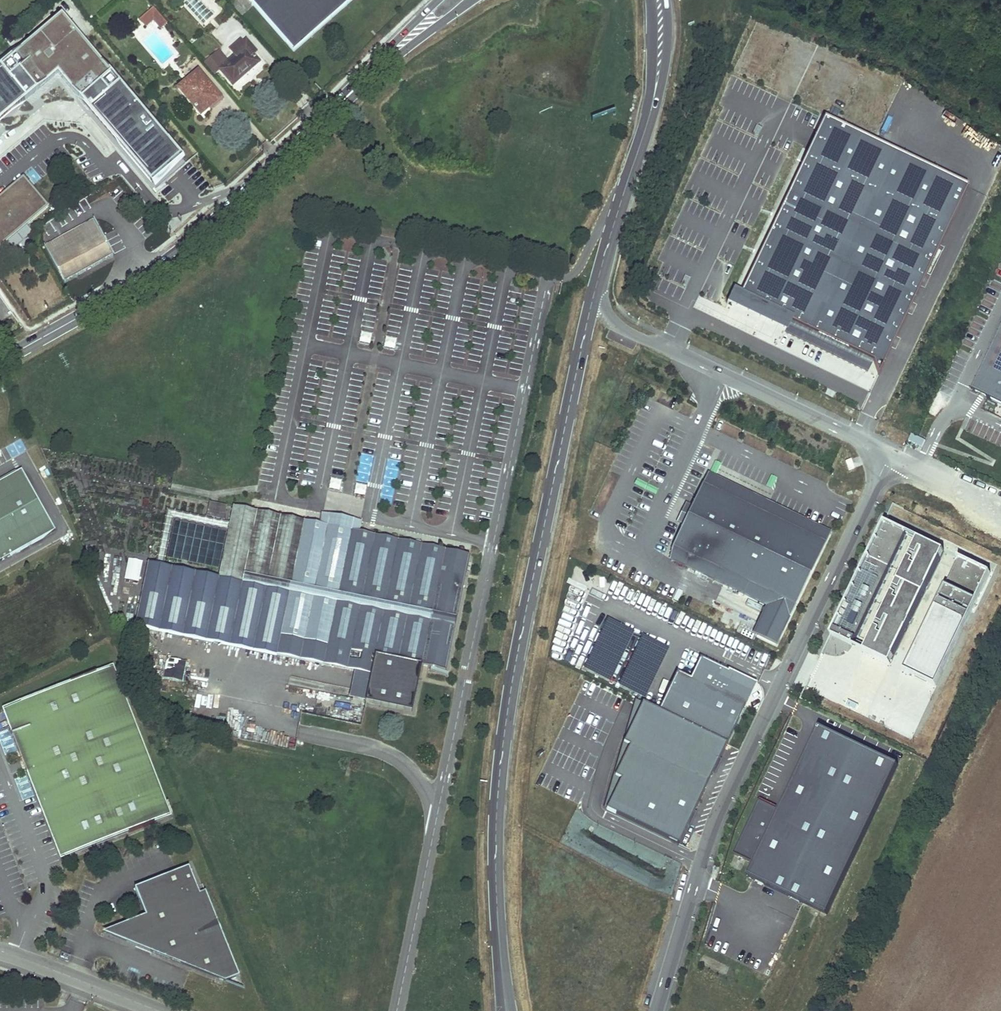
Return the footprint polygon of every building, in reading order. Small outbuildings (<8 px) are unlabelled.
[(294,53),(356,0),(247,0),(294,53)] [(166,21),(153,7),(138,20),(144,26),(151,19),(158,28),(166,21)] [(180,165),(59,24),(0,73),(0,124),(56,78),(149,190),(180,165)] [(246,40),(242,43),(246,49),(248,48),(254,56),(257,54),(246,40)] [(215,52),(205,61),(216,74),(220,71),(232,85),(259,61),(254,56),(248,48),(246,49),(242,43),(240,42),(230,50),(236,57),(227,66),(224,63),(215,52)] [(218,49),(215,52),(224,63),(228,60),(218,49)] [(200,115),(210,107),(220,98),(198,71),(177,88),(200,115)] [(824,120),(734,308),(877,376),(967,187),(824,120)] [(22,181),(0,199),(0,248),(47,208),(22,181)] [(115,254),(95,218),(44,246),(64,283),(115,254)] [(973,391),(1000,404),(1000,333),(973,391)] [(358,345),(370,347),(371,335),(359,334),(358,345)] [(922,448),(925,442),(912,436),(909,443),(922,448)] [(851,459),(845,462),(849,471),(855,468),(851,459)] [(0,484),(0,562),(56,532),(23,471),(0,484)] [(673,549),(671,559),(770,607),(757,634),(776,643),(828,533),(709,475),(692,509),(686,506),(679,521),(685,524),(673,549)] [(355,496),(363,498),(365,490),(357,488),(355,496)] [(144,589),(136,628),(325,669),(329,649),(364,657),(360,676),(372,679),(367,706),(413,716),(423,670),(447,675),(472,560),(237,510),(223,578),(150,562),(144,589)] [(325,517),(323,528),(362,536),(365,525),(325,517)] [(854,643),(909,533),(886,522),(832,633),(854,643)] [(892,662),(945,550),(919,537),(866,649),(892,662)] [(86,543),(85,556),(95,556),(95,543),(86,543)] [(935,606),(968,622),(992,573),(959,557),(935,606)] [(126,560),(124,582),(139,583),(141,561),(126,560)] [(937,684),(968,622),(935,606),(906,669),(937,684)] [(583,670),(610,682),(634,632),(607,619),(583,670)] [(618,687),(645,699),(668,649),(641,636),(618,687)] [(329,649),(325,669),(360,676),(364,657),(329,649)] [(661,711),(724,741),(752,682),(700,657),(689,680),(678,674),(661,711)] [(173,816),(116,668),(112,670),(169,817),(173,816)] [(169,817),(112,670),(24,704),(33,727),(14,735),(21,753),(26,751),(33,769),(28,771),(29,774),(34,772),(67,857),(169,817)] [(372,679),(360,676),(354,703),(367,706),(372,679)] [(195,703),(190,728),(215,733),(219,707),(195,703)] [(623,781),(608,814),(674,845),(724,741),(661,711),(644,703),(624,746),(631,749),(617,778),(623,781)] [(33,727),(24,704),(5,711),(14,735),(33,727)] [(874,705),(868,717),(873,720),(879,707),(874,705)] [(750,878),(826,915),(899,765),(822,728),(782,811),(760,800),(734,855),(756,866),(750,878)] [(33,769),(26,751),(21,753),(28,771),(33,769)] [(34,772),(29,774),(63,858),(67,857),(34,772)] [(147,916),(128,924),(141,940),(154,948),(152,953),(227,982),(241,976),(207,892),(202,895),(191,867),(136,889),(147,916)] [(128,924),(104,934),(152,953),(154,948),(141,940),(128,924)]
